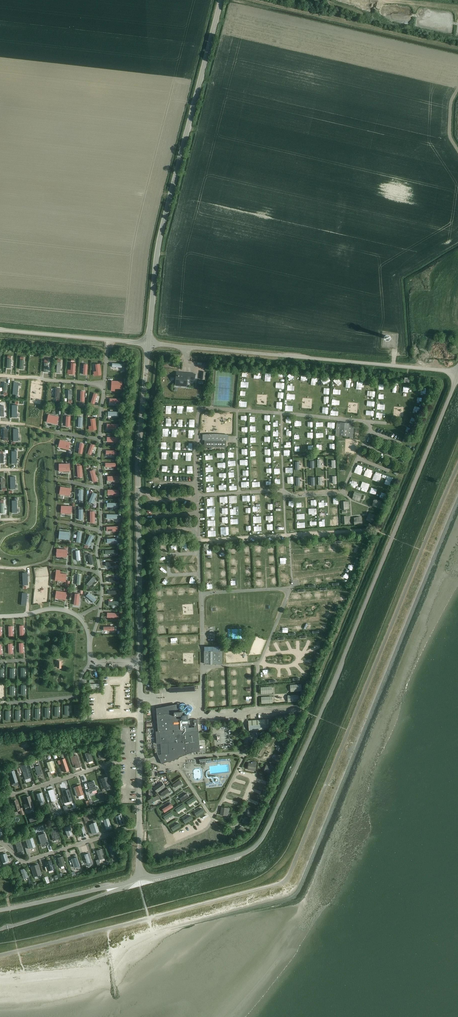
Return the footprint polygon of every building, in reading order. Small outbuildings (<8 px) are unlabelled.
[(75,374),(76,363),(71,362),(70,369),(67,369),(67,374),(75,374)] [(102,375),(100,363),(95,364),(96,371),(94,371),(94,376),(102,375)] [(195,380),(195,374),(177,372),(176,382),(178,383),(178,386),(183,386),(183,383),(188,383),(188,380),(195,380)] [(122,389),(122,381),(111,380),(111,390),(115,391),(115,388),(122,389)] [(57,424),(58,416),(48,414),(46,422),(57,424)] [(97,429),(95,418),(90,418),(91,426),(88,426),(89,431),(97,429)] [(337,423),(336,435),(353,437),(354,425),(350,425),(350,423),(341,422),(341,424),(337,423)] [(205,440),(205,447),(226,447),(226,440),(228,440),(229,435),(203,435),(203,440),(205,440)] [(69,449),(71,442),(60,439),(58,447),(69,449)] [(70,496),(71,488),(60,486),(59,494),(70,496)] [(97,494),(93,492),(88,502),(93,503),(97,494)] [(71,514),(72,506),(61,506),(61,513),(71,514)] [(368,521),(375,523),(378,511),(371,509),(368,521)] [(69,539),(70,532),(59,531),(58,538),(69,539)] [(94,536),(90,534),(85,544),(89,546),(94,536)] [(67,557),(67,549),(57,549),(56,557),(67,557)] [(60,570),(56,569),(54,580),(66,582),(66,574),(60,573),(60,570)] [(96,579),(93,577),(86,584),(90,587),(96,579)] [(65,600),(67,592),(56,591),(55,598),(65,600)] [(97,599),(89,593),(86,596),(94,603),(97,599)] [(237,627),(228,626),(227,635),(233,636),(234,632),(237,632),(237,627)] [(219,646),(204,646),(204,663),(219,663),(219,646)] [(175,713),(157,714),(158,731),(159,731),(159,734),(158,734),(157,734),(157,744),(161,743),(161,749),(162,749),(162,757),(159,758),(162,764),(168,762),(170,762),(172,760),(174,760),(175,759),(178,759),(179,757),(182,756),(182,752),(186,752),(194,752),(194,749),(200,749),(199,731),(184,732),(183,711),(174,712),(175,713)] [(269,719),(249,721),(250,731),(270,729),(269,719)] [(102,747),(96,749),(100,759),(105,757),(102,747)] [(73,765),(75,765),(76,768),(80,767),(77,755),(71,757),(73,765)] [(51,759),(46,761),(49,768),(49,770),(50,771),(55,770),(54,767),(51,759)] [(61,764),(64,772),(69,770),(65,759),(58,761),(59,764),(61,764)] [(254,768),(255,761),(247,760),(246,767),(254,768)] [(21,767),(25,780),(30,778),(26,766),(21,767)] [(9,772),(13,784),(17,782),(14,771),(9,772)] [(101,779),(104,787),(105,787),(110,786),(107,777),(101,779)] [(88,783),(90,789),(88,790),(89,792),(96,790),(96,789),(97,789),(98,788),(97,787),(96,786),(95,787),(94,781),(88,783)] [(162,782),(154,787),(158,793),(166,787),(162,782)] [(83,794),(80,786),(74,788),(76,796),(78,796),(83,794)] [(51,802),(57,800),(53,789),(48,791),(51,802)] [(71,801),(68,790),(63,791),(65,797),(63,797),(65,803),(71,801)] [(192,795),(184,799),(187,805),(195,801),(192,795)] [(249,795),(248,798),(252,799),(251,804),(254,805),(255,801),(257,802),(258,797),(249,795)] [(30,796),(24,798),(27,804),(25,805),(26,810),(28,810),(33,808),(30,796)] [(227,798),(227,802),(231,802),(231,808),(237,808),(237,803),(240,803),(240,798),(227,798)] [(15,811),(20,810),(22,815),(24,815),(22,808),(20,809),(17,800),(12,802),(15,811)] [(169,801),(161,807),(163,810),(172,804),(169,801)] [(173,806),(176,812),(184,807),(181,802),(173,806)] [(195,815),(203,809),(200,806),(193,811),(195,815)] [(153,809),(147,814),(149,817),(156,812),(153,809)] [(169,810),(163,814),(166,819),(172,814),(169,810)] [(181,818),(184,822),(191,816),(188,813),(181,818)] [(92,834),(99,831),(96,823),(89,825),(92,834)] [(177,834),(188,827),(185,824),(175,831),(177,834)] [(50,832),(53,841),(57,840),(60,839),(57,830),(56,827),(51,828),(52,831),(50,832)] [(45,833),(38,835),(41,845),(48,843),(45,833)] [(32,837),(25,840),(28,849),(35,847),(32,837)] [(115,851),(114,845),(109,847),(112,858),(117,856),(116,852),(115,851)] [(105,860),(101,849),(96,851),(100,862),(105,860)] [(3,863),(4,865),(8,864),(8,861),(6,853),(0,855),(3,863)] [(50,860),(45,862),(47,866),(45,867),(46,871),(48,871),(55,869),(54,864),(52,865),(50,860)] [(31,867),(34,877),(41,874),(38,864),(31,867)]
